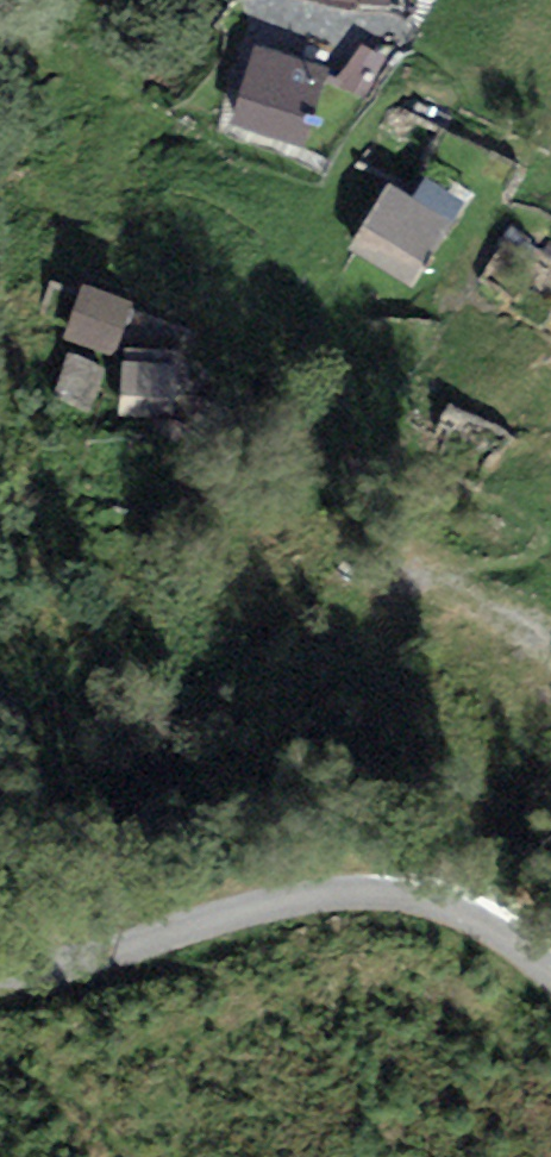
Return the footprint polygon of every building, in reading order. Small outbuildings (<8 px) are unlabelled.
[(330,69),(255,46),(231,127),(306,150),(330,69)] [(383,61),(361,47),(341,79),(364,93),(383,61)] [(412,196),(393,185),(351,251),(414,290),(468,205),(424,177),(412,196)] [(131,305),(84,286),(63,336),(111,355),(131,305)] [(105,365),(66,352),(52,395),(92,407),(105,365)] [(179,367),(122,363),(118,415),(175,420),(179,367)]
